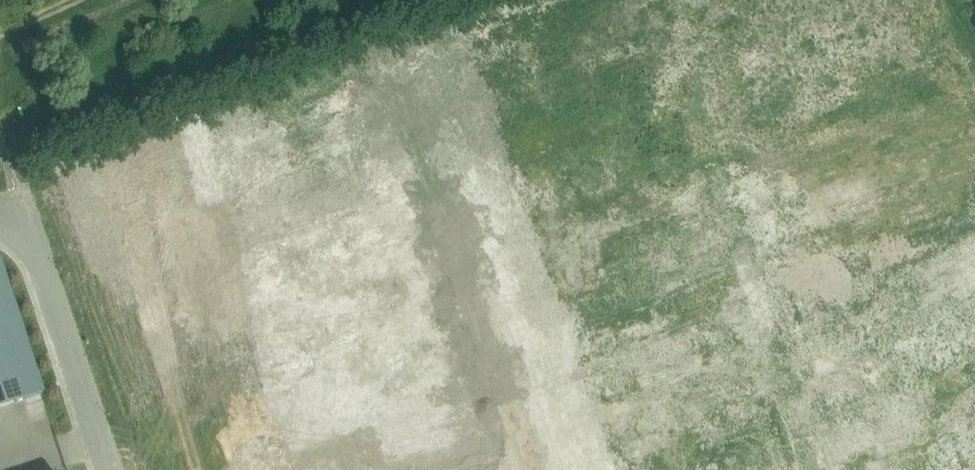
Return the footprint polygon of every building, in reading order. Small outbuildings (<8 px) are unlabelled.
[(20,43),(22,47),(25,54),(35,49),(34,44),(31,38),(20,43)] [(0,264),(0,407),(42,393),(0,264)]
